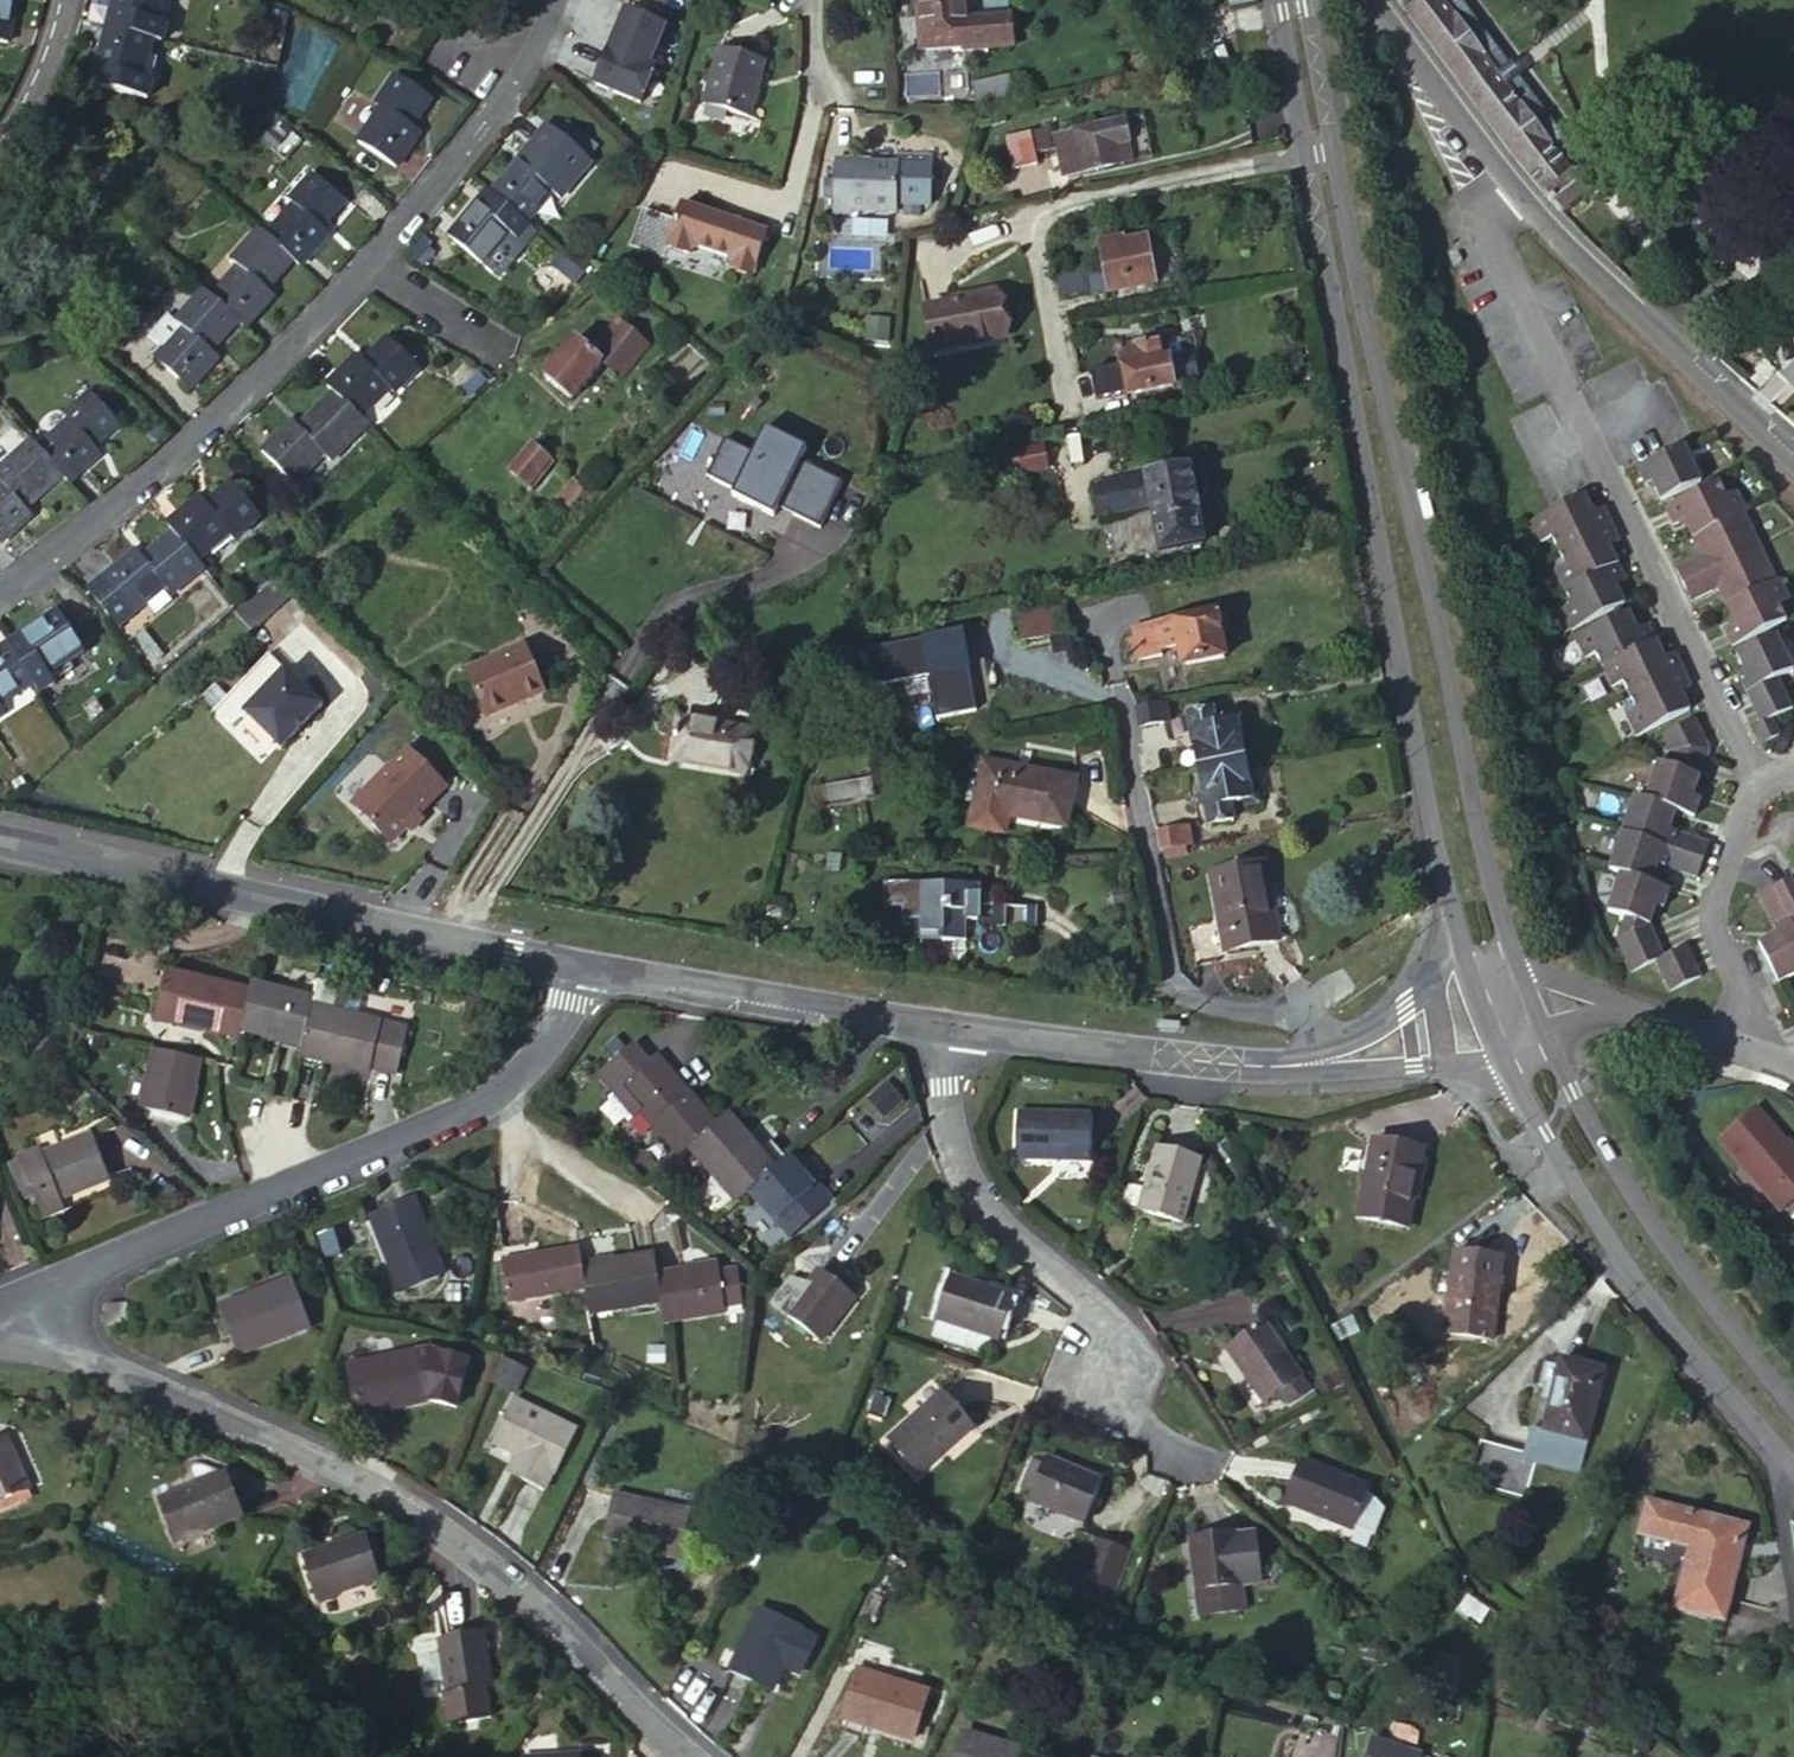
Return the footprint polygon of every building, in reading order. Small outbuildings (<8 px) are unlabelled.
[(11,42),(18,0),(0,0),(0,41),(11,42)] [(107,31),(154,43),(163,45),(168,27),(158,25),(164,0),(115,0),(107,31)] [(668,10),(672,0),(644,0),(668,10)] [(964,47),(970,47),(1012,44),(1010,14),(968,16),(967,0),(918,0),(920,50),(964,47)] [(1530,185),(1559,215),(1587,194),(1571,171),(1569,173),(1568,172),(1555,155),(1567,146),(1516,78),(1518,77),(1508,62),(1505,64),(1457,0),(1393,0),(1530,185)] [(596,89),(643,105),(670,27),(622,11),(596,89)] [(154,43),(107,31),(92,90),(148,104),(154,85),(144,83),(154,43)] [(762,62),(717,50),(703,106),(748,118),(762,62)] [(382,107),(357,142),(397,168),(421,133),(412,127),(432,99),(397,75),(377,103),(382,107)] [(1012,79),(975,79),(975,103),(1012,103),(1012,79)] [(1133,161),(1124,121),(1073,132),(1076,151),(1066,154),(1070,170),(1079,167),(1081,172),(1133,161)] [(548,124),(491,194),(529,225),(554,194),(561,198),(593,160),(548,124)] [(1052,150),(1048,129),(1007,138),(1013,170),(1039,164),(1037,154),(1052,150)] [(1073,132),(1055,136),(1064,176),(1081,172),(1079,167),(1070,170),(1066,154),(1076,151),(1073,132)] [(1580,162),(1567,146),(1555,155),(1568,172),(1580,162)] [(935,158),(898,156),(898,165),(895,205),(932,208),(935,158)] [(852,160),(834,159),(831,213),(849,214),(850,211),(894,214),(895,205),(898,165),(852,162),(852,160)] [(264,236),(293,262),(300,268),(330,235),(323,229),(345,204),(312,174),(290,199),(294,203),(264,236)] [(519,240),(532,227),(529,225),(491,194),(489,192),(449,235),(485,266),(514,236),(519,240)] [(765,230),(680,203),(675,220),(640,210),(629,246),(663,256),(667,246),(688,253),(689,250),(696,247),(728,256),(731,263),(730,266),(752,272),(765,230)] [(532,227),(519,240),(524,244),(535,230),(532,227)] [(209,296),(238,322),(245,328),(275,296),(268,290),(293,262),(264,236),(257,230),(232,258),(239,264),(209,296)] [(514,236),(485,266),(498,276),(524,244),(519,240),(514,236)] [(1057,279),(1061,299),(1090,293),(1090,297),(1154,284),(1146,239),(1123,244),(1122,238),(1100,243),(1104,269),(1057,279)] [(154,359),(183,385),(198,372),(217,355),(213,351),(238,322),(209,296),(203,290),(177,318),(185,324),(163,348),(154,359)] [(926,309),(933,352),(1006,338),(998,291),(954,299),(954,303),(926,309)] [(147,333),(163,348),(185,324),(177,318),(167,311),(147,333)] [(623,323),(596,355),(604,361),(624,379),(651,348),(623,323)] [(359,355),(328,385),(335,391),(363,418),(392,390),(396,393),(421,369),(390,338),(366,362),(359,355)] [(571,399),(604,361),(596,355),(579,340),(546,378),(571,399)] [(1091,374),(1096,401),(1118,397),(1174,386),(1169,360),(1161,360),(1158,344),(1119,351),(1121,368),(1091,374)] [(198,372),(183,385),(190,390),(220,357),(217,355),(198,372)] [(332,461),(369,424),(363,418),(335,391),(299,427),(294,421),(263,451),(296,485),(326,455),(332,461)] [(68,486),(102,456),(96,450),(122,426),(91,393),(65,416),(70,420),(36,449),(61,478),(68,486)] [(1118,397),(1096,401),(1099,416),(1120,412),(1118,397)] [(31,519),(25,512),(61,478),(36,449),(30,443),(0,470),(0,546),(31,519)] [(551,459),(534,445),(511,472),(529,487),(551,459)] [(1010,453),(1011,456),(1014,472),(1015,476),(1048,470),(1045,447),(1010,453)] [(1684,448),(1640,469),(1648,487),(1655,483),(1663,499),(1700,482),(1684,448)] [(1014,472),(1011,456),(1004,458),(1006,473),(1014,472)] [(1203,543),(1191,471),(1102,484),(1107,514),(1152,507),(1160,551),(1203,543)] [(587,488),(576,480),(553,507),(564,515),(587,488)] [(1727,500),(1719,484),(1668,509),(1675,524),(1686,519),(1705,557),(1679,570),(1692,600),(1719,587),(1737,625),(1728,630),(1735,646),(1786,621),(1779,606),(1788,601),(1779,581),(1776,583),(1744,515),(1747,514),(1737,495),(1727,500)] [(201,498),(167,525),(173,532),(200,564),(233,537),(236,541),(262,519),(233,485),(208,505),(201,498)] [(1585,496),(1533,520),(1542,540),(1552,536),(1566,565),(1557,570),(1574,604),(1564,609),(1573,628),(1623,603),(1615,585),(1626,580),(1609,546),(1619,541),(1604,510),(1594,514),(1585,496)] [(171,594),(203,568),(200,564),(173,532),(143,557),(136,549),(103,576),(104,576),(136,614),(167,589),(171,594)] [(136,614),(104,576),(89,588),(119,627),(136,614)] [(1049,601),(1015,607),(1016,616),(1050,610),(1049,601)] [(1069,633),(1065,608),(1050,610),(1016,616),(1020,641),(1069,633)] [(33,683),(39,692),(55,681),(50,673),(84,650),(58,611),(8,643),(33,683)] [(1228,613),(1154,626),(1133,630),(1134,639),(1138,661),(1160,657),(1160,652),(1180,648),(1183,666),(1227,658),(1223,635),(1232,633),(1228,613)] [(1637,631),(1628,613),(1578,638),(1587,657),(1597,652),(1613,686),(1625,681),(1639,711),(1629,716),(1638,735),(1689,710),(1680,692),(1690,687),(1675,655),(1665,660),(1648,626),(1637,631)] [(1008,642),(1020,641),(1016,616),(1004,618),(1008,642)] [(928,641),(932,658),(963,652),(960,635),(928,641)] [(1764,723),(1771,720),(1791,710),(1777,679),(1793,671),(1776,637),(1739,655),(1748,673),(1741,677),(1764,723)] [(1134,639),(1129,641),(1132,662),(1138,661),(1134,639)] [(525,642),(467,669),(488,715),(547,688),(525,642)] [(0,648),(0,717),(6,713),(1,705),(33,683),(8,643),(0,648)] [(273,656),(233,697),(250,713),(289,672),(273,656)] [(325,707),(289,672),(250,713),(284,748),(325,707)] [(1171,722),(1168,702),(1136,708),(1139,728),(1171,722)] [(1190,716),(1200,771),(1246,763),(1239,722),(1217,725),(1215,711),(1190,716)] [(1708,749),(1694,719),(1660,736),(1666,748),(1647,800),(1637,796),(1610,870),(1621,873),(1609,909),(1626,916),(1619,938),(1633,970),(1656,960),(1669,991),(1700,976),(1687,946),(1665,955),(1649,923),(1656,905),(1661,906),(1667,890),(1649,884),(1657,862),(1695,876),(1707,843),(1669,829),(1675,810),(1693,817),(1700,800),(1691,796),(1708,749)] [(1780,739),(1771,720),(1764,723),(1755,727),(1764,747),(1780,739)] [(746,772),(752,735),(681,723),(674,759),(746,772)] [(412,751),(356,807),(392,842),(407,826),(447,784),(412,751)] [(1066,829),(1077,781),(984,761),(973,808),(1066,829)] [(1246,763),(1200,771),(1209,824),(1235,819),(1233,803),(1252,800),(1246,763)] [(871,781),(826,788),(829,803),(873,796),(871,781)] [(829,803),(826,788),(805,791),(806,807),(829,803)] [(425,816),(421,812),(407,826),(412,830),(425,816)] [(1160,833),(1163,853),(1191,847),(1188,829),(1160,833)] [(1280,940),(1265,864),(1213,874),(1228,950),(1280,940)] [(1791,882),(1760,898),(1778,934),(1760,944),(1778,982),(1793,975),(1793,888),(1791,882)] [(1026,928),(1027,908),(1007,908),(1007,904),(993,904),(993,907),(981,906),(982,895),(982,885),(885,883),(884,909),(904,909),(903,920),(915,921),(920,921),(920,931),(942,932),(942,940),(966,940),(967,921),(978,921),(978,927),(1026,928)] [(993,907),(993,904),(994,895),(982,895),(981,906),(993,907)] [(1038,908),(1027,908),(1026,928),(1037,927),(1038,908)] [(914,939),(942,940),(942,932),(920,931),(920,921),(915,921),(914,939)] [(205,1036),(240,1044),(242,1032),(252,992),(169,972),(158,1021),(205,1032),(205,1036)] [(341,988),(320,983),(314,1007),(335,1013),(341,988)] [(316,1000),(253,985),(252,992),(242,1032),(270,1038),(271,1035),(305,1043),(314,1007),(316,1000)] [(303,1050),(300,1063),(336,1072),(337,1066),(396,1080),(407,1029),(335,1013),(314,1007),(305,1043),(303,1050)] [(303,1050),(305,1043),(271,1035),(270,1038),(269,1041),(303,1050)] [(625,1123),(640,1111),(621,1089),(648,1065),(632,1047),(601,1075),(614,1091),(604,1100),(625,1123)] [(202,1060),(156,1049),(143,1107),(186,1117),(193,1086),(196,1087),(202,1060)] [(640,1111),(678,1156),(688,1148),(715,1124),(690,1095),(685,1099),(685,1100),(668,1080),(673,1076),(657,1057),(648,1065),(621,1089),(640,1111)] [(685,1099),(690,1095),(673,1076),(668,1080),(685,1100),(685,1099)] [(1766,1107),(1725,1140),(1787,1210),(1793,1204),(1793,1139),(1766,1107)] [(1092,1162),(1093,1115),(1018,1112),(1016,1159),(1092,1162)] [(688,1148),(735,1203),(749,1192),(772,1173),(753,1151),(723,1117),(715,1124),(688,1148)] [(110,1180),(93,1136),(45,1155),(43,1150),(22,1159),(33,1188),(44,1216),(66,1208),(63,1199),(110,1180)] [(1407,1228),(1423,1150),(1375,1140),(1359,1217),(1407,1228)] [(760,1145),(753,1151),(772,1173),(779,1167),(760,1145)] [(1182,1224),(1200,1160),(1158,1147),(1140,1212),(1182,1224)] [(790,1239),(834,1202),(819,1184),(814,1189),(800,1173),(805,1168),(793,1155),(779,1167),(772,1173),(749,1192),(790,1239)] [(22,1159),(9,1164),(20,1193),(33,1188),(22,1159)] [(814,1189),(819,1184),(805,1168),(800,1173),(814,1189)] [(445,1274),(415,1200),(373,1217),(402,1291),(445,1274)] [(582,1267),(578,1248),(500,1260),(508,1301),(585,1289),(582,1267)] [(1493,1341),(1503,1258),(1457,1252),(1446,1334),(1493,1341)] [(656,1275),(653,1254),(615,1260),(616,1262),(582,1267),(585,1289),(589,1314),(661,1303),(656,1275)] [(661,1303),(664,1323),(725,1313),(718,1268),(683,1273),(682,1270),(656,1275),(661,1303)] [(820,1342),(854,1297),(819,1269),(784,1315),(820,1342)] [(1000,1342),(1014,1297),(950,1275),(935,1320),(1000,1342)] [(271,1295),(294,1286),(291,1278),(268,1286),(271,1295)] [(311,1327),(294,1286),(271,1295),(226,1313),(241,1355),(311,1327)] [(1300,1378),(1264,1324),(1227,1349),(1264,1403),(1300,1378)] [(429,1353),(419,1355),(428,1397),(456,1409),(469,1363),(429,1353)] [(351,1369),(359,1411),(385,1406),(428,1397),(419,1355),(351,1369)] [(1580,1467),(1605,1372),(1561,1360),(1559,1366),(1545,1362),(1538,1385),(1543,1387),(1526,1453),(1481,1441),(1470,1482),(1525,1497),(1536,1456),(1580,1467)] [(518,1395),(528,1372),(504,1361),(493,1385),(518,1395)] [(916,1475),(973,1427),(944,1392),(887,1440),(916,1475)] [(555,1471),(575,1431),(515,1401),(496,1442),(520,1454),(512,1471),(543,1486),(552,1469),(555,1471)] [(385,1406),(359,1411),(361,1420),(387,1415),(385,1406)] [(10,1440),(0,1444),(0,1503),(31,1489),(10,1440)] [(1084,1524),(1101,1482),(1048,1459),(1046,1465),(1035,1493),(1031,1501),(1084,1524)] [(1035,1460),(1023,1488),(1035,1493),(1046,1465),(1035,1460)] [(1367,1491),(1368,1487),(1300,1462),(1285,1504),(1352,1529),(1354,1527),(1367,1491)] [(246,1516),(230,1473),(161,1499),(176,1543),(246,1516)] [(1367,1491),(1354,1527),(1370,1533),(1384,1497),(1367,1491)] [(641,1545),(680,1554),(689,1514),(613,1496),(604,1536),(641,1545)] [(1683,1517),(1685,1511),(1648,1502),(1647,1507),(1683,1517)] [(1732,1559),(1738,1538),(1740,1526),(1685,1511),(1683,1517),(1647,1507),(1640,1535),(1690,1548),(1676,1607),(1723,1619),(1738,1560),(1732,1559)] [(1098,1531),(1076,1589),(1110,1601),(1132,1544),(1098,1531)] [(1235,1538),(1235,1534),(1191,1539),(1200,1615),(1244,1610),(1245,1614),(1280,1609),(1274,1552),(1255,1536),(1235,1538)] [(382,1580),(368,1537),(305,1557),(318,1601),(382,1580)] [(1744,1539),(1738,1538),(1732,1559),(1738,1560),(1744,1539)] [(678,1560),(680,1554),(641,1545),(640,1551),(678,1560)] [(798,1673),(814,1639),(801,1632),(802,1630),(758,1609),(729,1668),(773,1689),(784,1666),(798,1673)] [(492,1689),(484,1635),(442,1640),(449,1694),(443,1695),(447,1724),(493,1718),(489,1690),(492,1689)] [(859,1671),(844,1717),(869,1724),(914,1739),(927,1693),(859,1671)] [(869,1724),(844,1717),(842,1724),(866,1732),(869,1724)] [(1018,1752),(964,1735),(957,1756),(1016,1756),(1018,1752)]
